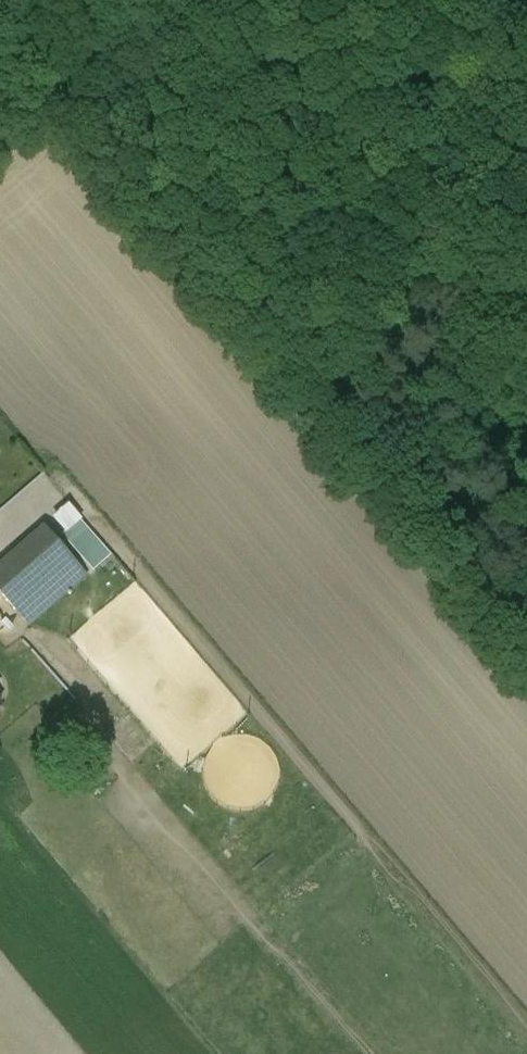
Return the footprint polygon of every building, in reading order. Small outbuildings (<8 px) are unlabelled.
[(84,516),(65,532),(98,570),(117,554),(84,516)] [(0,568),(0,593),(16,611),(72,562),(43,529),(0,568)] [(72,562),(16,611),(29,625),(86,577),(72,562)]
